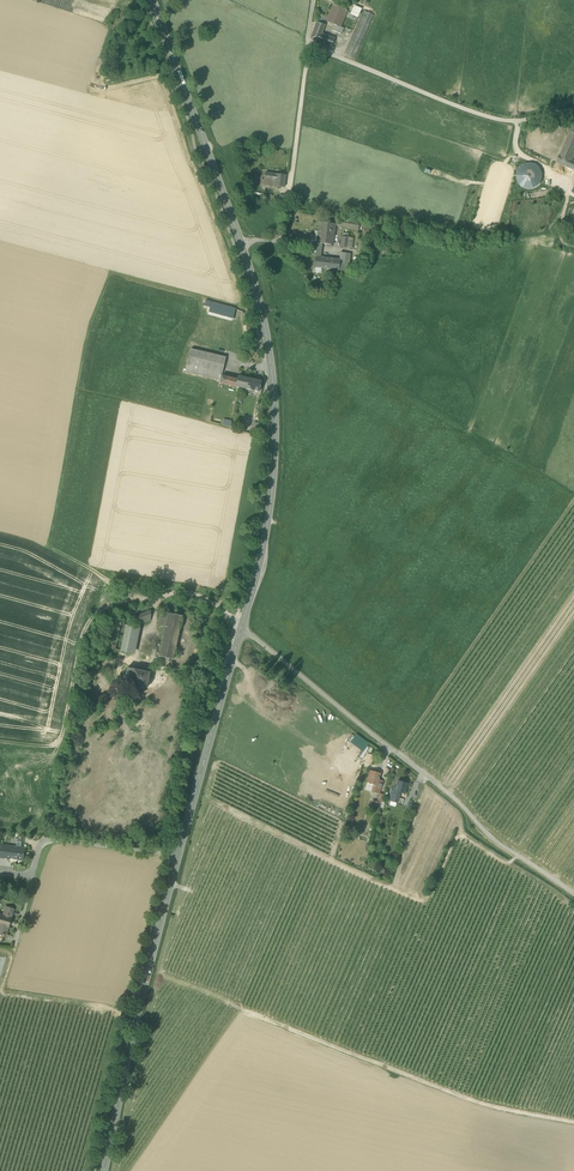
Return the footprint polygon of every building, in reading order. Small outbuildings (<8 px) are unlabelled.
[(335,25),(340,27),(347,11),(333,5),(328,18),(326,17),(324,20),(335,25)] [(354,6),(352,11),(359,14),(362,9),(354,6)] [(344,54),(355,59),(374,16),(363,11),(344,54)] [(317,22),(321,24),(322,20),(324,20),(326,17),(320,14),(317,22)] [(310,39),(331,47),(334,39),(322,34),(325,25),(321,24),(317,22),(310,39)] [(332,31),(341,35),(344,29),(340,27),(335,25),(332,31)] [(344,38),(350,40),(353,33),(347,30),(344,38)] [(557,163),(573,171),(573,161),(573,158),(573,125),(557,163)] [(518,171),(517,175),(518,180),(520,185),(524,187),(528,188),(534,188),(538,185),(541,181),(542,177),(541,172),(538,168),(535,165),(530,164),(525,165),(521,167),(518,171)] [(264,180),(275,181),(276,174),(265,173),(264,180)] [(284,188),(286,175),(276,174),(275,181),(274,186),(284,188)] [(339,226),(358,230),(359,224),(336,219),(335,224),(335,226),(339,226)] [(317,243),(322,244),(327,244),(331,245),(333,245),(335,226),(335,224),(319,222),(317,243)] [(368,224),(368,225),(367,231),(375,233),(376,226),(368,224)] [(339,260),(334,259),(333,270),(348,272),(351,254),(340,253),(339,260)] [(313,267),(333,270),(334,259),(321,257),(315,257),(313,267)] [(208,312),(233,319),(236,309),(211,302),(210,308),(208,312)] [(185,371),(220,379),(221,376),(221,375),(225,355),(190,347),(185,371)] [(234,387),(246,389),(249,379),(236,376),(236,379),(234,387)] [(234,387),(236,379),(233,379),(225,377),(223,384),(234,387)] [(261,382),(249,379),(246,389),(259,392),(261,382)] [(221,424),(232,427),(233,420),(223,418),(221,424)] [(134,617),(137,624),(147,619),(151,618),(151,611),(150,611),(134,617)] [(116,619),(115,624),(123,625),(126,614),(117,612),(116,619)] [(158,625),(165,627),(168,613),(161,612),(158,625)] [(183,617),(168,613),(165,627),(157,660),(169,663),(170,659),(173,660),(183,617)] [(136,628),(123,625),(115,624),(110,649),(131,653),(136,628)] [(124,683),(146,687),(149,673),(127,668),(126,671),(125,671),(124,676),(125,676),(124,683)] [(367,743),(356,735),(351,741),(362,750),(367,743)] [(374,785),(377,785),(378,782),(379,780),(380,773),(370,771),(367,783),(374,785)] [(400,792),(404,794),(407,784),(398,781),(396,788),(395,791),(398,792),(400,792)] [(372,792),(379,794),(380,793),(382,784),(378,782),(377,785),(374,785),(372,792)] [(372,792),(374,785),(367,783),(365,790),(372,792)] [(395,791),(393,790),(391,790),(388,800),(391,801),(397,803),(398,798),(400,792),(398,792),(395,791)] [(380,794),(377,802),(373,801),(371,808),(376,810),(379,811),(385,795),(380,793),(379,794),(380,794)] [(1,856),(10,857),(11,846),(3,845),(1,856)] [(17,860),(23,860),(24,851),(21,850),(21,848),(16,847),(11,846),(10,857),(17,858),(17,860)] [(13,911),(15,906),(6,903),(4,908),(6,904),(14,906),(13,911)] [(7,932),(8,928),(7,928),(10,918),(11,918),(13,911),(7,909),(6,913),(0,911),(0,930),(7,932)] [(7,933),(13,911),(11,918),(10,918),(7,928),(8,928),(7,932),(0,930),(0,931),(7,933)]
